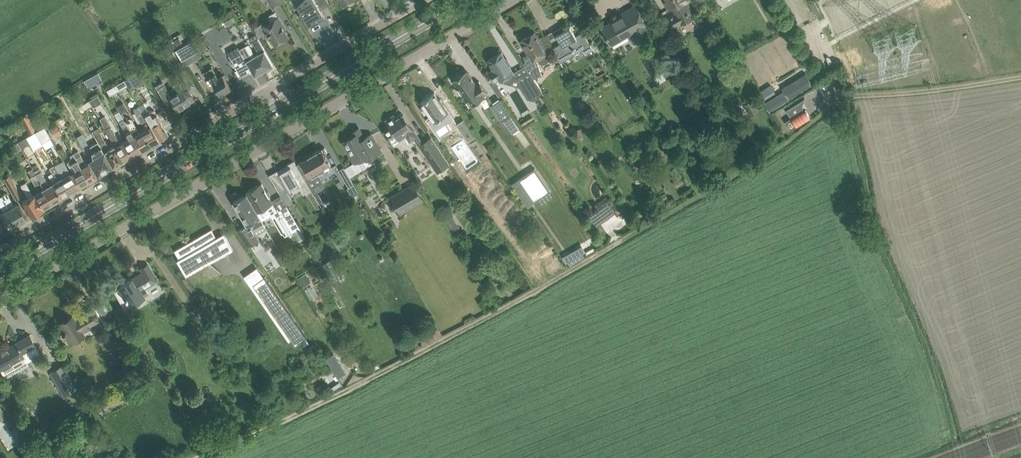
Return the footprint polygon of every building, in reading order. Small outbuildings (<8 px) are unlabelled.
[(329,3),(327,0),(303,0),(297,5),(309,25),(324,16),(320,8),(329,3),(329,4),(329,3)] [(668,0),(665,2),(669,10),(673,8),(677,13),(665,19),(671,29),(693,17),(685,1),(687,0),(668,0)] [(626,13),(602,27),(612,45),(638,29),(642,35),(649,31),(646,25),(635,5),(625,11),(626,13)] [(226,13),(229,18),(235,14),(232,9),(226,13)] [(278,17),(275,11),(270,15),(269,18),(270,21),(263,25),(262,23),(255,28),(260,36),(266,32),(270,38),(271,38),(275,45),(289,37),(282,25),(283,25),(278,17)] [(234,16),(224,22),(227,26),(236,21),(234,16)] [(561,43),(552,48),(553,49),(560,62),(584,49),(587,54),(594,50),(583,31),(576,36),(570,26),(563,30),(561,27),(558,29),(560,32),(556,34),(561,43)] [(230,29),(211,31),(213,45),(232,43),(230,29)] [(535,32),(521,40),(529,53),(523,56),(525,61),(523,62),(523,63),(525,65),(533,76),(534,77),(542,73),(536,59),(537,58),(538,60),(539,61),(541,62),(544,63),(547,61),(548,59),(549,56),(548,54),(547,52),(553,49),(552,48),(544,35),(538,38),(535,32)] [(254,56),(263,70),(273,64),(256,34),(251,37),(260,53),(254,56)] [(199,51),(193,40),(176,50),(182,61),(199,51)] [(255,75),(263,70),(254,56),(252,57),(245,46),(240,49),(242,53),(232,59),(230,55),(229,55),(233,61),(232,62),(234,65),(235,65),(241,76),(252,70),(255,75)] [(173,52),(167,56),(177,74),(184,70),(173,52)] [(501,52),(488,60),(493,69),(488,72),(489,73),(496,84),(501,81),(509,83),(516,79),(512,73),(514,73),(501,52)] [(206,69),(221,94),(232,88),(223,74),(218,77),(212,66),(209,67),(210,67),(206,69)] [(97,71),(84,80),(89,88),(103,79),(97,71)] [(123,80),(127,85),(129,90),(145,80),(139,71),(123,80)] [(476,83),(468,72),(464,75),(463,72),(453,79),(458,87),(457,88),(457,89),(457,90),(457,91),(457,92),(458,92),(458,93),(459,93),(460,93),(461,93),(462,92),(471,106),(487,95),(486,93),(487,92),(479,80),(476,83)] [(806,74),(783,88),(790,100),(813,85),(806,74)] [(533,76),(521,84),(527,94),(540,86),(534,77),(533,76)] [(123,80),(115,85),(119,90),(127,85),(123,80)] [(176,103),(179,108),(191,101),(190,99),(194,97),(189,88),(185,90),(179,81),(173,85),(174,86),(167,90),(165,87),(159,91),(164,100),(163,100),(168,107),(176,103)] [(115,85),(107,90),(110,95),(119,90),(115,85)] [(454,119),(440,98),(439,99),(434,92),(421,102),(439,128),(454,119)] [(99,95),(89,98),(93,108),(98,106),(100,113),(105,112),(99,95)] [(500,98),(490,105),(502,121),(504,119),(513,132),(520,127),(500,98)] [(791,117),(783,122),(789,131),(810,117),(805,108),(804,109),(802,107),(804,98),(786,109),(791,117)] [(753,101),(744,106),(751,117),(759,112),(753,101)] [(139,105),(133,108),(145,129),(142,131),(150,144),(152,143),(153,144),(155,143),(155,141),(159,139),(151,125),(144,115),(139,105)] [(154,109),(144,115),(151,125),(159,139),(168,134),(154,109)] [(119,110),(115,113),(124,128),(129,138),(125,140),(133,154),(135,153),(136,154),(138,153),(138,151),(142,149),(128,126),(124,120),(119,110)] [(27,114),(20,117),(28,134),(35,131),(27,114)] [(414,129),(403,114),(397,118),(394,115),(386,120),(390,126),(385,130),(392,141),(404,133),(405,135),(405,140),(408,145),(413,141),(436,175),(451,165),(432,136),(422,143),(418,136),(413,129),(414,129)] [(129,117),(124,120),(128,126),(142,149),(144,148),(146,148),(148,147),(148,146),(150,144),(142,131),(140,132),(132,118),(129,117)] [(107,119),(102,122),(105,128),(110,136),(115,144),(124,160),(127,158),(129,159),(130,158),(131,156),(133,154),(125,140),(121,143),(110,125),(107,119)] [(465,119),(456,125),(467,141),(477,135),(465,119)] [(56,123),(49,127),(55,137),(62,133),(56,123)] [(44,126),(35,131),(39,138),(40,139),(49,134),(44,126)] [(113,166),(124,160),(115,144),(110,148),(98,127),(92,130),(113,166)] [(581,127),(574,128),(575,135),(582,134),(581,127)] [(90,160),(91,162),(98,175),(113,166),(92,130),(91,130),(86,133),(98,155),(90,160)] [(39,138),(35,131),(27,136),(30,143),(39,138)] [(372,163),(369,158),(381,151),(371,134),(364,137),(361,131),(346,140),(347,141),(343,143),(345,147),(350,154),(351,153),(361,169),(372,163)] [(13,144),(8,147),(11,152),(16,149),(13,144)] [(63,146),(58,149),(62,156),(67,153),(63,146)] [(309,157),(296,164),(312,189),(324,182),(319,175),(323,173),(324,175),(326,176),(330,174),(330,171),(329,169),(332,167),(327,158),(326,155),(325,155),(324,154),(327,152),(324,147),(308,156),(309,157)] [(78,150),(73,153),(89,180),(92,178),(94,179),(96,177),(96,176),(98,175),(91,162),(86,164),(81,154),(78,150)] [(85,182),(89,180),(73,153),(70,154),(71,156),(67,162),(73,172),(71,173),(79,186),(82,184),(82,185),(86,183),(85,182)] [(721,175),(741,163),(737,156),(717,169),(721,175)] [(63,159),(54,164),(66,184),(70,191),(79,186),(71,173),(71,172),(70,172),(63,159)] [(290,167),(280,172),(286,182),(288,186),(296,181),(299,186),(304,194),(312,189),(296,164),(294,160),(287,164),(287,165),(288,164),(290,167)] [(61,196),(70,191),(66,184),(54,164),(50,167),(53,172),(48,174),(53,182),(61,196)] [(344,167),(339,170),(349,187),(354,184),(344,167)] [(535,168),(511,184),(528,208),(551,191),(535,168)] [(41,170),(36,173),(49,195),(52,202),(55,200),(56,201),(59,199),(59,197),(61,196),(53,182),(49,184),(41,170)] [(3,177),(8,185),(15,197),(21,193),(9,173),(3,177)] [(36,173),(31,176),(39,191),(35,193),(43,207),(44,207),(45,207),(48,205),(48,204),(52,202),(49,195),(36,173)] [(285,188),(282,184),(280,181),(275,184),(279,192),(285,188)] [(26,182),(21,185),(28,197),(22,201),(30,215),(31,214),(33,214),(36,212),(36,211),(43,207),(35,193),(33,194),(26,182)] [(272,201),(262,183),(246,192),(247,193),(261,218),(269,213),(271,214),(284,236),(288,234),(291,235),(292,231),(295,230),(289,220),(294,217),(281,195),(272,201)] [(416,183),(391,197),(401,214),(425,199),(416,183)] [(7,193),(1,196),(16,222),(20,220),(22,221),(26,218),(17,203),(13,205),(7,193)] [(238,229),(249,245),(250,245),(260,239),(257,234),(266,229),(263,223),(264,223),(261,218),(247,193),(234,201),(247,223),(238,229)] [(16,222),(1,196),(0,197),(0,205),(3,210),(0,212),(0,214),(9,228),(13,226),(13,224),(16,222)] [(602,205),(594,211),(602,222),(610,216),(602,205)] [(648,206),(644,212),(648,215),(652,209),(648,206)] [(450,212),(441,217),(454,236),(462,230),(450,212)] [(225,252),(225,251),(233,247),(224,232),(223,233),(217,237),(212,228),(175,250),(180,258),(178,259),(187,274),(225,252)] [(583,246),(563,258),(568,266),(588,254),(583,246)] [(156,280),(147,265),(141,268),(144,274),(132,281),(131,279),(119,286),(120,288),(114,291),(123,307),(129,303),(130,304),(143,296),(143,295),(149,292),(145,286),(156,280)] [(332,270),(327,273),(333,283),(338,280),(333,272),(332,270)] [(304,274),(300,276),(305,284),(309,282),(304,274)] [(264,276),(253,284),(293,341),(297,347),(302,344),(305,347),(311,343),(308,340),(264,276)] [(101,321),(92,306),(81,313),(83,315),(75,319),(73,315),(57,324),(57,325),(58,325),(62,332),(61,332),(62,333),(63,333),(69,342),(84,333),(83,331),(101,321)] [(188,311),(196,322),(201,319),(193,307),(188,311)] [(430,339),(441,336),(439,329),(428,332),(430,339)] [(29,335),(5,349),(4,347),(0,349),(0,367),(6,376),(14,371),(9,364),(24,356),(23,354),(36,346),(29,335)] [(336,361),(335,359),(337,357),(335,353),(327,358),(331,364),(336,361)] [(50,370),(62,396),(76,389),(65,363),(50,370)] [(331,370),(325,374),(329,380),(335,375),(331,370)] [(33,445),(27,449),(31,455),(37,451),(33,445)]
